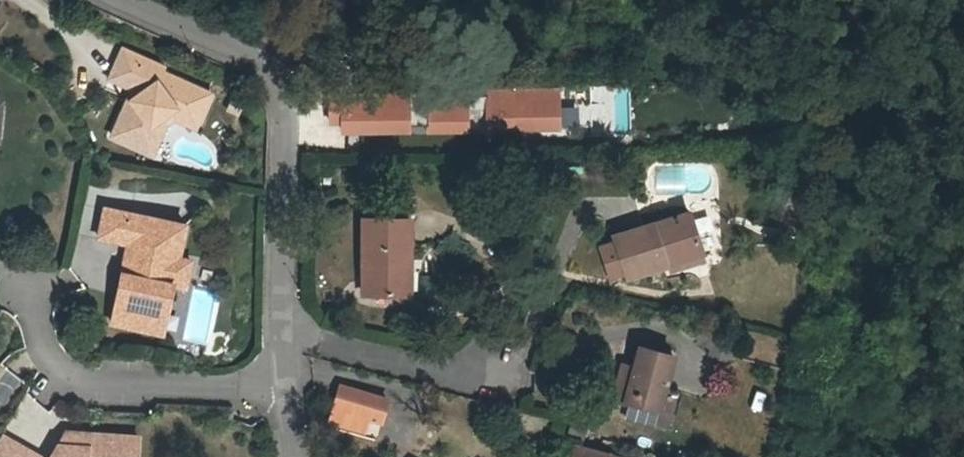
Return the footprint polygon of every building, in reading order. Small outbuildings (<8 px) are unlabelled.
[(135,85),(143,89),(133,96),(130,95),(114,133),(142,146),(152,124),(177,105),(180,108),(201,118),(213,90),(165,68),(166,63),(126,45),(112,75),(135,85)] [(143,89),(135,85),(130,95),(133,96),(143,89)] [(629,133),(629,85),(593,85),(593,108),(563,108),(563,119),(599,119),(599,132),(629,133)] [(326,89),(327,128),(410,127),(409,87),(326,89)] [(561,129),(561,87),(426,89),(427,130),(478,129),(478,130),(561,129)] [(142,146),(155,151),(168,121),(176,115),(198,124),(201,118),(180,108),(177,105),(152,124),(142,146)] [(130,242),(128,250),(134,251),(132,260),(125,265),(113,322),(147,329),(152,305),(162,307),(167,281),(175,282),(187,285),(193,258),(180,255),(187,223),(107,206),(100,236),(130,242)] [(379,225),(410,227),(411,215),(380,213),(379,225)] [(600,249),(607,275),(622,270),(625,281),(701,261),(691,220),(614,240),(616,245),(600,249)] [(410,227),(379,225),(361,224),(359,301),(400,303),(401,266),(412,266),(413,227),(410,227)] [(134,251),(128,250),(125,265),(132,260),(134,251)] [(152,305),(147,329),(165,333),(175,282),(167,281),(162,307),(152,305)] [(615,409),(630,412),(627,427),(655,433),(658,417),(663,418),(675,363),(643,356),(637,382),(622,379),(615,409)] [(347,395),(341,416),(374,427),(384,429),(390,407),(347,395)] [(374,427),(341,416),(335,433),(368,444),(374,427)] [(68,432),(64,440),(89,441),(90,434),(68,432)] [(64,440),(54,456),(139,456),(140,437),(90,434),(89,441),(64,440)] [(0,441),(0,456),(31,456),(33,453),(3,436),(0,441)]
